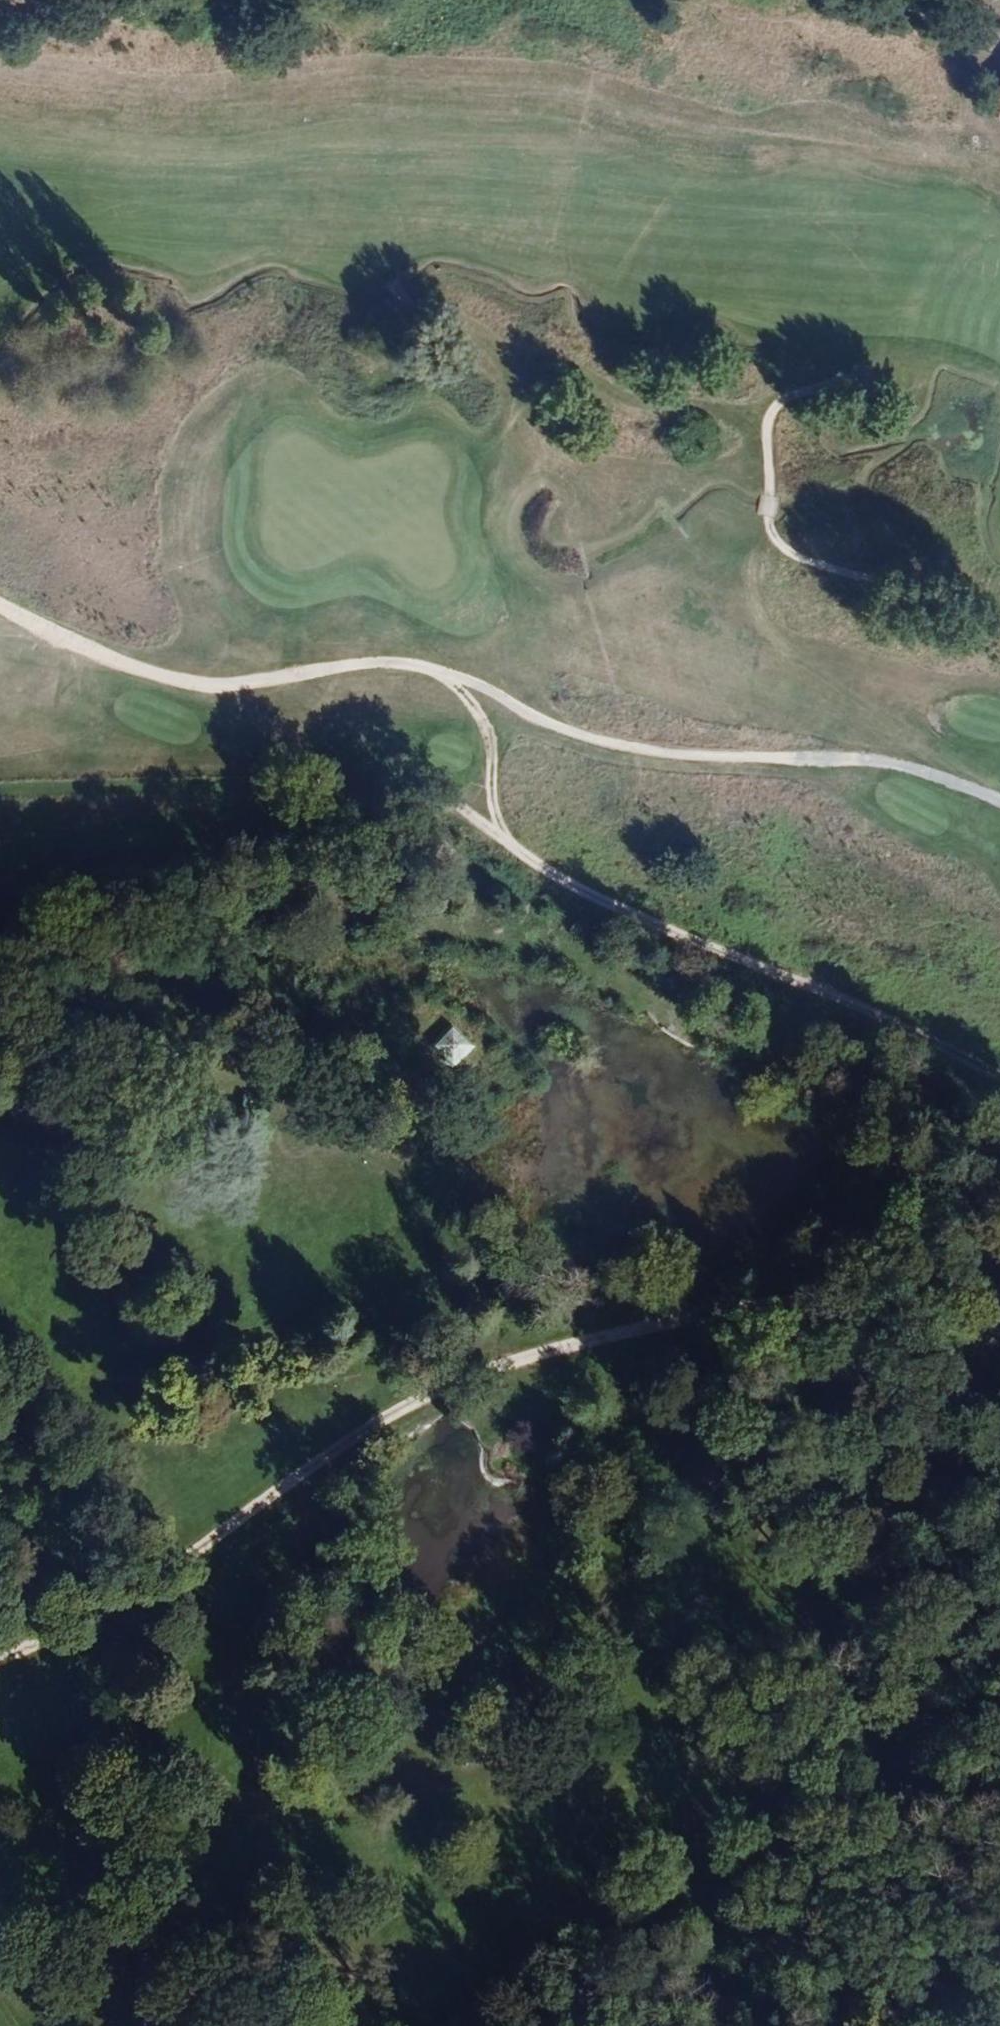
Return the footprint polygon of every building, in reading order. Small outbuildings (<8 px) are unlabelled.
[(452,1070),(477,1048),(456,1025),(431,1047),(452,1070)]
